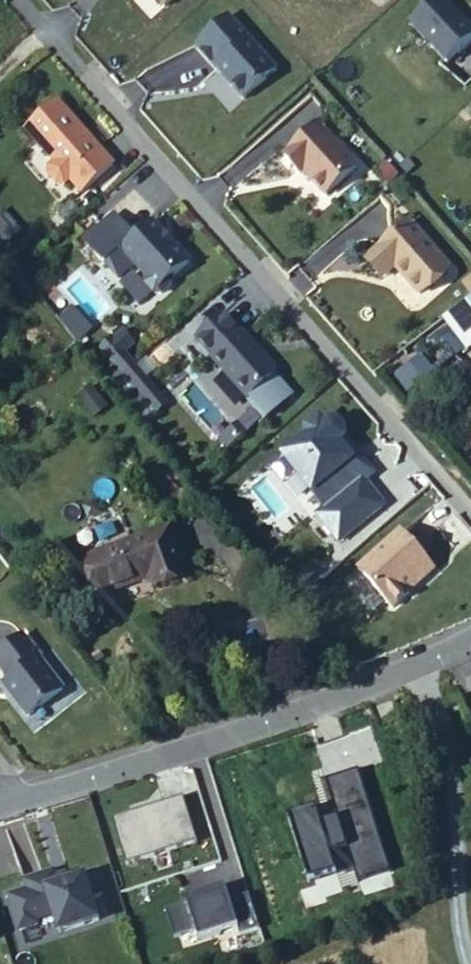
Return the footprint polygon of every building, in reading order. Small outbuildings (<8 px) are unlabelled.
[(166,14),(182,0),(152,0),(166,14)] [(414,25),(453,62),(470,44),(470,27),(442,0),(438,0),(414,25)] [(228,19),(199,48),(248,103),(280,72),(228,19)] [(54,101),(22,129),(51,162),(46,174),(54,183),(61,184),(67,179),(78,192),(110,164),(54,101)] [(279,153),(321,193),(352,164),(314,121),(279,153)] [(396,180),(385,167),(376,175),(387,187),(396,180)] [(119,243),(117,244),(120,248),(141,271),(141,278),(150,288),(157,289),(167,279),(167,273),(184,258),(168,239),(165,242),(158,234),(161,231),(148,217),(130,232),(119,243)] [(403,222),(364,258),(382,276),(391,267),(416,293),(445,266),(403,222)] [(382,276),(364,258),(361,262),(378,280),(382,276)] [(459,284),(468,294),(469,294),(470,292),(470,274),(459,284)] [(470,340),(470,296),(469,294),(468,294),(446,312),(470,341),(470,340)] [(221,312),(195,335),(211,354),(209,356),(246,397),(273,373),(273,365),(263,354),(259,354),(250,344),(252,342),(240,328),(238,330),(221,312)] [(107,335),(96,344),(111,361),(122,352),(107,335)] [(133,365),(122,375),(132,386),(143,376),(133,365)] [(143,376),(132,386),(145,400),(157,391),(143,376)] [(157,391),(145,400),(155,411),(166,402),(157,391)] [(340,549),(390,511),(370,485),(371,484),(346,450),(354,444),(333,416),(278,457),(321,514),(316,517),(340,549)] [(236,427),(226,436),(233,445),(243,435),(236,427)] [(183,573),(166,523),(84,552),(97,593),(144,576),(147,586),(183,573)] [(397,528),(356,567),(390,603),(406,587),(403,583),(428,560),(397,528)] [(435,575),(428,560),(403,583),(406,587),(435,575)] [(0,646),(0,669),(5,676),(0,679),(0,681),(5,688),(7,687),(10,691),(10,695),(23,712),(58,685),(35,654),(36,653),(18,631),(0,646)] [(395,703),(378,710),(382,720),(399,712),(395,703)] [(186,803),(115,824),(128,865),(199,843),(186,803)] [(98,864),(8,890),(22,935),(55,928),(63,943),(101,931),(98,913),(106,898),(98,864)]
